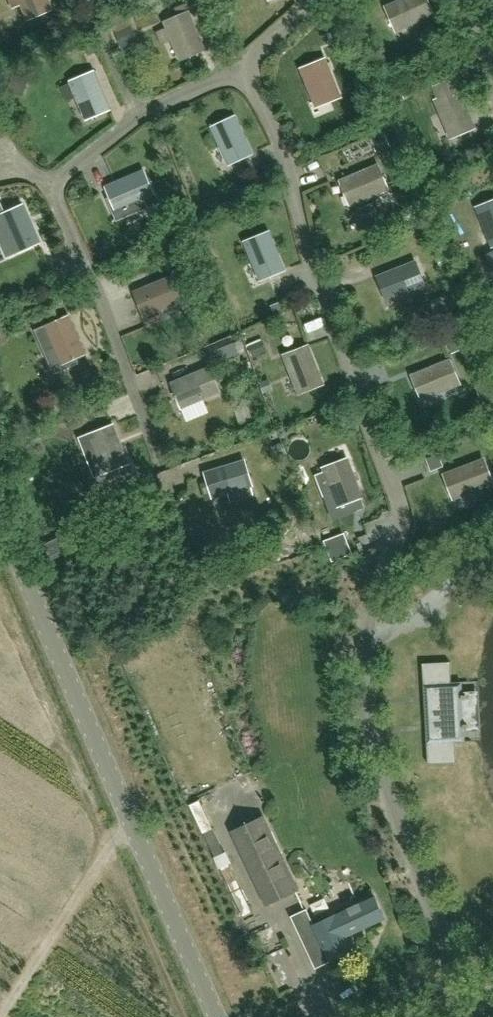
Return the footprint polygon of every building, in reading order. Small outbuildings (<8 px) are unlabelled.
[(46,0),(8,0),(11,7),(20,4),(25,14),(38,9),(40,13),(50,9),(46,0)] [(427,0),(402,0),(386,7),(392,21),(397,19),(401,28),(433,14),(427,0)] [(204,50),(189,13),(165,23),(178,55),(188,51),(190,56),(204,50)] [(133,16),(115,17),(117,43),(135,41),(133,16)] [(325,60),(302,70),(315,102),(324,98),(326,103),(340,97),(325,60)] [(95,72),(71,82),(84,115),(94,111),(96,115),(110,109),(95,72)] [(445,83),(450,95),(436,101),(449,133),(458,129),(460,134),(474,128),(455,79),(445,83)] [(252,154),(236,117),(213,128),(227,160),(236,155),(238,160),(252,154)] [(356,202),(388,189),(378,165),(341,181),(347,195),(352,193),(356,202)] [(118,215),(145,204),(143,199),(153,195),(144,172),(107,187),(112,201),(113,201),(118,215)] [(478,208),(491,241),(492,240),(492,202),(478,208)] [(22,205),(0,215),(0,241),(8,237),(13,247),(27,241),(29,246),(38,241),(22,205)] [(284,270),(269,233),(246,243),(259,275),(268,271),(270,276),(284,270)] [(415,262),(378,278),(384,292),(389,290),(393,299),(425,286),(415,262)] [(172,277),(135,293),(141,307),(146,305),(150,314),(181,301),(172,277)] [(37,331),(38,333),(46,352),(55,372),(78,362),(76,357),(85,353),(69,317),(45,327),(37,331)] [(322,384),(308,346),(285,356),(297,388),(306,385),(308,390),(322,384)] [(450,361),(413,376),(418,390),(423,388),(427,397),(459,384),(450,361)] [(209,368),(172,384),(178,398),(183,396),(187,405),(219,391),(209,368)] [(128,463),(114,426),(81,439),(90,461),(99,457),(103,468),(117,463),(118,467),(128,463)] [(326,503),(335,499),(336,501),(346,497),(347,502),(362,497),(348,459),(324,469),(325,472),(315,476),(326,503)] [(483,460),(446,475),(451,489),(456,487),(460,496),(492,484),(483,460)] [(252,486),(244,461),(206,473),(209,483),(214,482),(219,496),(230,493),(233,502),(252,495),(249,486),(252,486)] [(346,531),(325,538),(333,561),(353,553),(346,531)] [(45,545),(52,560),(72,550),(65,535),(45,545)] [(450,662),(423,663),(425,714),(465,712),(464,699),(466,699),(466,695),(463,695),(463,692),(462,682),(455,683),(455,682),(451,682),(450,662)] [(465,712),(425,714),(428,764),(456,763),(455,742),(459,742),(465,741),(465,732),(465,728),(468,728),(468,724),(466,724),(465,712)] [(266,905),(295,892),(297,891),(263,817),(232,832),(266,905)] [(385,919),(374,896),(313,925),(306,910),(291,917),(314,966),(328,959),(329,961),(353,950),(347,937),(385,919)] [(309,902),(313,914),(329,908),(326,897),(309,902)]
